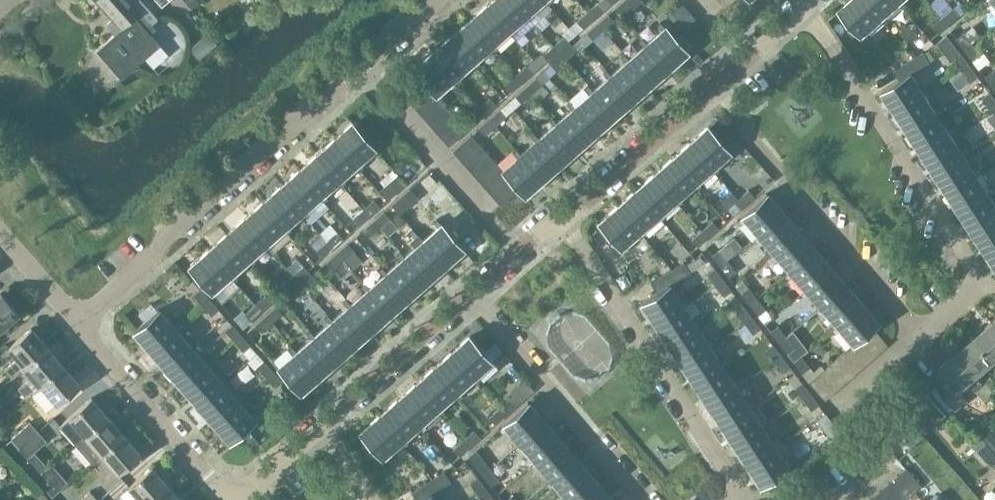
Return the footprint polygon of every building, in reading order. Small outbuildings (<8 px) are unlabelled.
[(132,0),(96,0),(112,19),(109,21),(109,27),(114,33),(96,49),(122,77),(160,43),(151,32),(156,27),(153,23),(156,21),(138,1),(135,3),(132,0)] [(488,6),(508,29),(526,13),(514,0),(495,0),(488,6)] [(526,13),(541,0),(514,0),(526,13)] [(616,7),(624,17),(642,0),(624,0),(616,7)] [(865,0),(855,0),(842,11),(862,33),(880,17),(865,0)] [(880,17),(898,1),(897,0),(865,0),(880,17)] [(597,3),(587,12),(593,19),(603,10),(597,3)] [(684,29),(694,20),(682,5),(672,14),(684,29)] [(488,6),(470,22),(490,45),(508,29),(488,6)] [(953,8),(943,18),(949,24),(959,15),(953,8)] [(593,19),(587,12),(576,21),(583,28),(593,19)] [(608,15),(597,24),(603,31),(613,21),(608,15)] [(949,24),(943,18),(932,27),(938,34),(949,24)] [(470,22),(452,38),(472,61),(490,45),(470,22)] [(603,31),(597,24),(587,33),(593,40),(603,31)] [(667,28),(648,45),(668,68),(687,51),(667,28)] [(927,48),(934,42),(931,40),(925,32),(918,38),(927,48)] [(957,39),(965,50),(973,44),(964,33),(957,39)] [(207,35),(189,50),(199,61),(217,46),(207,35)] [(563,37),(553,46),(559,53),(570,44),(563,37)] [(452,38),(434,54),(454,77),(472,61),(452,38)] [(952,61),(954,59),(961,54),(949,39),(940,45),(952,61)] [(570,44),(559,53),(565,59),(575,50),(570,44)] [(973,44),(965,50),(974,61),(981,56),(973,44)] [(648,45),(630,60),(650,84),(668,68),(648,45)] [(542,55),(549,62),(559,53),(553,46),(542,55)] [(924,52),(912,59),(919,70),(930,62),(924,52)] [(559,53),(549,62),(554,69),(565,59),(559,53)] [(419,76),(428,86),(435,94),(454,77),(434,54),(415,70),(420,76),(419,76)] [(954,59),(962,70),(969,65),(961,54),(954,59)] [(894,71),(901,82),(912,75),(919,70),(912,59),(894,71)] [(630,60),(612,76),(632,100),(650,84),(630,60)] [(969,65),(962,70),(970,82),(978,76),(969,65)] [(525,66),(514,75),(521,83),(531,74),(525,66)] [(994,88),(994,87),(994,74),(993,71),(986,77),(994,88)] [(521,83),(514,75),(504,85),(510,92),(521,83)] [(886,91),(899,112),(925,96),(912,75),(901,82),(886,91)] [(401,92),(409,102),(428,86),(419,76),(401,92)] [(612,76),(594,92),(614,115),(632,100),(612,76)] [(535,78),(525,87),(531,94),(541,85),(535,78)] [(409,102),(417,110),(435,94),(428,86),(409,102)] [(531,94),(525,87),(515,96),(520,103),(531,94)] [(594,92),(576,108),(596,131),(614,115),(594,92)] [(991,109),(994,106),(994,99),(990,92),(983,98),(991,109)] [(417,110),(425,119),(443,103),(435,94),(417,110)] [(899,112),(912,132),(938,116),(925,96),(899,112)] [(489,97),(479,106),(485,113),(496,105),(489,97)] [(425,119),(432,128),(451,112),(443,103),(425,119)] [(451,112),(457,119),(464,113),(458,106),(451,112)] [(485,113),(479,106),(468,115),(474,123),(485,113)] [(576,108),(558,124),(578,147),(596,131),(576,108)] [(500,110),(489,119),(495,126),(505,116),(500,110)] [(432,128),(440,137),(458,121),(457,119),(451,112),(432,128)] [(912,132),(925,152),(951,136),(938,116),(912,132)] [(495,126),(489,119),(478,127),(485,135),(495,126)] [(458,121),(440,137),(448,146),(466,130),(458,121)] [(353,124),(335,141),(355,164),(374,148),(353,124)] [(558,124),(540,140),(560,163),(578,147),(558,124)] [(708,129),(690,145),(709,167),(728,151),(708,129)] [(452,151),(460,160),(478,144),(470,135),(452,151)] [(925,152),(938,172),(964,156),(951,136),(925,152)] [(540,140),(522,156),(542,179),(560,163),(540,140)] [(335,141),(317,157),(337,180),(355,164),(335,141)] [(460,160),(468,169),(486,153),(478,144),(460,160)] [(690,145),(672,161),(691,183),(709,167),(690,145)] [(468,169),(476,178),(494,162),(486,153),(468,169)] [(503,172),(510,180),(518,189),(524,195),(542,179),(522,156),(503,172)] [(938,172),(951,193),(977,176),(964,156),(938,172)] [(317,157),(298,173),(319,196),(337,180),(317,157)] [(672,161),(654,176),(673,199),(691,183),(672,161)] [(476,178),(484,187),(503,171),(494,162),(476,178)] [(484,187),(492,196),(510,180),(503,172),(503,171),(484,187)] [(298,173),(281,188),(301,211),(319,196),(298,173)] [(380,190),(388,200),(406,184),(398,175),(380,190)] [(654,176),(636,192),(655,214),(673,199),(654,176)] [(951,193),(964,213),(989,196),(977,176),(951,193)] [(510,180),(492,196),(500,205),(518,189),(510,180)] [(281,188),(263,204),(283,227),(301,211),(281,188)] [(410,189),(392,205),(401,214),(418,198),(410,189)] [(748,191),(737,200),(743,207),(754,198),(748,191)] [(636,192),(618,208),(637,230),(655,214),(636,192)] [(743,214),(759,233),(782,213),(766,194),(749,210),(743,214)] [(977,233),(994,221),(994,205),(989,196),(964,213),(977,233)] [(374,200),(364,209),(370,216),(380,207),(374,200)] [(743,207),(737,200),(727,209),(733,216),(743,207)] [(263,204),(245,220),(265,243),(283,227),(263,204)] [(637,230),(618,208),(600,224),(619,246),(637,230)] [(370,216),(364,209),(353,218),(359,225),(370,216)] [(384,212),(374,221),(380,228),(390,219),(384,212)] [(759,233),(775,251),(798,231),(782,213),(759,233)] [(434,233),(424,242),(444,265),(462,249),(442,226),(435,217),(426,225),(434,233)] [(245,220),(227,236),(247,259),(265,243),(245,220)] [(380,228),(374,221),(363,230),(369,237),(380,228)] [(990,253),(994,249),(994,221),(977,233),(990,253)] [(712,223),(701,231),(707,238),(717,229),(712,223)] [(707,238),(701,231),(691,240),(697,247),(707,238)] [(775,251),(790,270),(813,250),(798,231),(775,251)] [(338,232),(327,241),(333,248),(344,239),(338,232)] [(413,252),(406,258),(426,281),(444,265),(424,242),(418,235),(409,241),(416,249),(413,252)] [(227,236),(209,252),(229,275),(247,259),(227,236)] [(333,248),(327,241),(317,250),(323,257),(333,248)] [(466,250),(473,258),(481,250),(474,243),(466,250)] [(347,244),(337,253),(343,260),(354,251),(347,244)] [(711,254),(719,265),(727,260),(719,249),(711,254)] [(790,270),(806,288),(829,268),(813,250),(790,270)] [(229,275),(209,252),(190,268),(210,291),(229,275)] [(343,260),(337,253),(327,262),(333,269),(343,260)] [(406,258),(388,274),(407,297),(426,281),(406,258)] [(727,260),(719,265),(727,276),(735,271),(727,260)] [(684,262),(672,269),(679,279),(690,272),(684,262)] [(304,267),(294,275),(299,282),(310,273),(304,267)] [(806,288),(822,306),(845,286),(829,268),(806,288)] [(672,269),(651,283),(658,293),(668,286),(679,279),(672,269)] [(707,275),(715,286),(723,280),(714,269),(707,275)] [(310,273),(299,282),(305,289),(316,280),(310,273)] [(388,274),(369,289),(389,312),(407,297),(388,274)] [(283,284),(289,291),(299,282),(294,275),(283,284)] [(723,280),(715,286),(724,297),(731,291),(723,280)] [(299,282),(289,291),(295,298),(305,289),(299,282)] [(658,293),(643,302),(656,323),(682,306),(668,286),(658,293)] [(822,306),(837,324),(860,304),(845,286),(822,306)] [(740,293),(749,304),(756,298),(748,287),(740,293)] [(193,295),(202,306),(209,300),(200,289),(193,295)] [(369,289),(351,305),(371,328),(389,312),(369,289)] [(18,314),(1,294),(0,295),(0,330),(18,314)] [(266,295),(255,305),(261,311),(272,302),(266,295)] [(756,298),(749,304),(757,315),(765,309),(756,298)] [(209,300),(202,306),(212,316),(219,310),(209,300)] [(863,335),(872,327),(877,323),(860,304),(837,324),(854,343),(863,335)] [(261,311),(255,305),(245,314),(251,320),(261,311)] [(351,305),(333,321),(353,344),(371,328),(351,305)] [(656,323),(669,343),(695,326),(682,306),(656,323)] [(276,307),(265,316),(272,323),(282,314),(276,307)] [(736,312),(744,324),(752,318),(743,307),(736,312)] [(158,312),(135,332),(151,351),(174,331),(181,325),(172,315),(166,321),(158,312)] [(272,323),(265,316),(255,325),(261,332),(272,323)] [(752,318),(744,324),(753,335),(760,329),(752,318)] [(333,321),(315,337),(335,360),(353,344),(333,321)] [(975,338),(994,361),(994,326),(993,323),(975,338)] [(225,331),(234,342),(241,336),(232,325),(225,331)] [(669,343),(682,363),(708,347),(695,326),(669,343)] [(769,332),(778,343),(785,337),(777,326),(769,332)] [(872,327),(863,335),(879,353),(888,345),(872,327)] [(11,377),(21,369),(47,347),(30,328),(8,348),(17,359),(4,369),(11,377)] [(151,351),(167,369),(190,349),(174,331),(151,351)] [(863,335),(854,343),(870,361),(879,353),(863,335)] [(241,336),(234,342),(243,352),(250,346),(241,336)] [(315,337),(297,353),(317,375),(335,360),(315,337)] [(785,337),(778,343),(786,354),(794,348),(785,337)] [(975,338),(957,354),(976,377),(994,361),(975,338)] [(469,339),(450,355),(470,377),(489,361),(469,339)] [(493,354),(500,348),(494,341),(487,347),(493,354)] [(854,343),(845,351),(861,369),(870,361),(854,343)] [(765,351),(773,362),(781,356),(772,345),(765,351)] [(27,398),(40,386),(64,366),(47,347),(21,369),(29,379),(18,388),(27,398)] [(682,363),(695,383),(721,366),(708,347),(682,363)] [(167,369),(183,387),(206,367),(190,349),(167,369)] [(845,351),(836,358),(852,377),(861,369),(845,351)] [(317,375),(297,353),(278,369),(298,392),(317,375)] [(976,377),(957,354),(938,369),(945,378),(936,386),(957,411),(969,401),(960,390),(970,383),(986,401),(992,395),(983,384),(976,377)] [(450,355),(432,371),(452,393),(470,377),(450,355)] [(781,356),(773,362),(782,373),(789,367),(781,356)] [(792,362),(800,372),(808,367),(800,356),(792,362)] [(836,358),(826,366),(842,385),(852,377),(836,358)] [(257,368),(266,378),(273,372),(264,362),(257,368)] [(64,366),(40,386),(56,404),(79,384),(64,366)] [(695,383),(708,403),(733,387),(721,366),(695,383)] [(826,366),(817,374),(833,393),(842,385),(826,366)] [(206,367),(183,387),(198,405),(221,385),(215,378),(206,367)] [(432,371),(415,386),(434,409),(452,393),(432,371)] [(273,372),(266,378),(275,388),(282,382),(273,372)] [(833,393),(817,374),(808,382),(824,400),(833,393)] [(983,384),(992,395),(994,393),(994,381),(991,377),(983,384)] [(523,378),(505,394),(509,398),(516,406),(534,391),(523,378)] [(794,389),(802,400),(809,394),(801,383),(794,389)] [(198,405),(214,423),(237,403),(221,385),(198,405)] [(415,386),(397,402),(416,424),(434,409),(415,386)] [(708,403),(721,423),(746,407),(733,387),(708,403)] [(809,394),(802,400),(810,411),(818,406),(809,394)] [(929,395),(908,413),(921,427),(941,408),(929,395)] [(59,425),(75,444),(107,417),(91,398),(59,425)] [(509,398),(499,408),(505,415),(516,406),(509,398)] [(397,402),(379,418),(398,440),(416,424),(397,402)] [(237,403),(214,423),(230,441),(253,421),(237,403)] [(505,424),(521,442),(544,422),(528,404),(505,424)] [(721,423),(734,443),(759,427),(746,407),(721,423)] [(505,415),(499,408),(488,417),(494,425),(505,415)] [(835,428),(825,415),(816,421),(831,440),(839,434),(835,428)] [(91,463),(100,455),(123,435),(107,417),(75,444),(91,463)] [(398,440),(379,418),(361,434),(380,456),(398,440)] [(521,442),(536,461),(559,441),(544,422),(521,442)] [(11,439),(20,449),(39,432),(30,423),(11,439)] [(734,443),(747,463),(772,447),(759,427),(734,443)] [(983,438),(994,452),(994,427),(983,438)] [(473,430),(462,439),(469,446),(479,437),(473,430)] [(39,432),(20,449),(28,458),(47,442),(39,432)] [(250,433),(243,439),(254,451),(260,445),(250,433)] [(123,435),(100,455),(116,474),(139,453),(123,435)] [(469,446),(462,439),(452,448),(458,455),(469,446)] [(536,461),(552,479),(575,459),(559,441),(536,461)] [(979,453),(994,470),(994,469),(994,455),(987,446),(979,453)] [(772,447),(747,463),(760,484),(786,468),(772,447)] [(473,465),(482,475),(489,470),(480,459),(473,465)] [(552,479),(567,497),(591,477),(575,459),(552,479)] [(139,499),(151,499),(167,486),(151,467),(128,487),(139,499)] [(906,469),(897,477),(912,494),(921,487),(906,469)] [(489,470),(482,475),(490,486),(497,481),(489,470)] [(444,472),(432,479),(439,489),(450,482),(444,472)] [(50,484),(57,492),(68,482),(61,475),(50,484)] [(570,499),(601,499),(606,496),(591,477),(567,497),(570,499)] [(888,485),(901,499),(906,499),(912,494),(897,477),(888,485)] [(468,483),(476,494),(484,489),(475,478),(468,483)] [(416,499),(422,499),(429,495),(439,489),(432,479),(412,492),(416,499)] [(879,492),(885,499),(901,499),(888,485),(879,492)] [(167,486),(151,499),(179,499),(167,486)] [(476,494),(481,499),(491,499),(492,499),(484,489),(476,494)] [(28,498),(30,499),(42,499),(46,496),(42,492),(37,496),(35,493),(28,498)]
